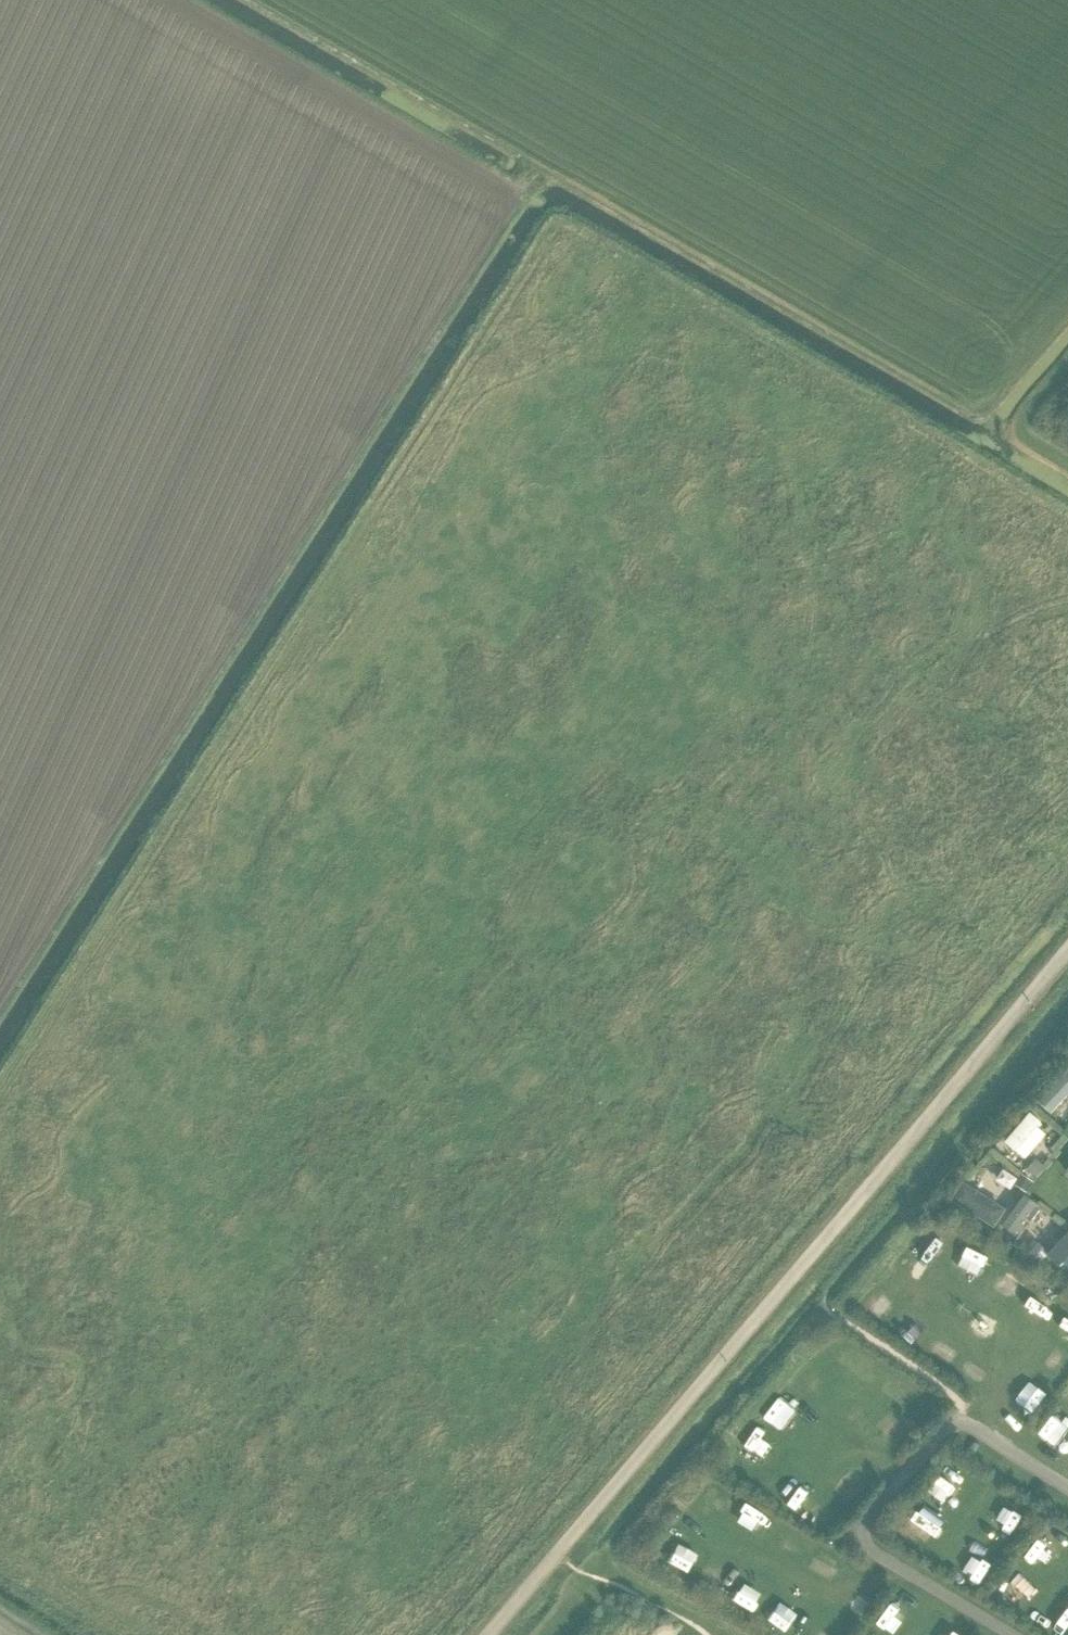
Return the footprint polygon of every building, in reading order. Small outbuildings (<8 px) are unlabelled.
[(1050,1113),(1067,1094),(1067,1071),(1038,1102),(1050,1113)] [(951,1200),(993,1227),(1004,1211),(962,1183),(951,1200)] [(1059,1267),(1067,1258),(1067,1235),(1048,1256),(1059,1267)]
